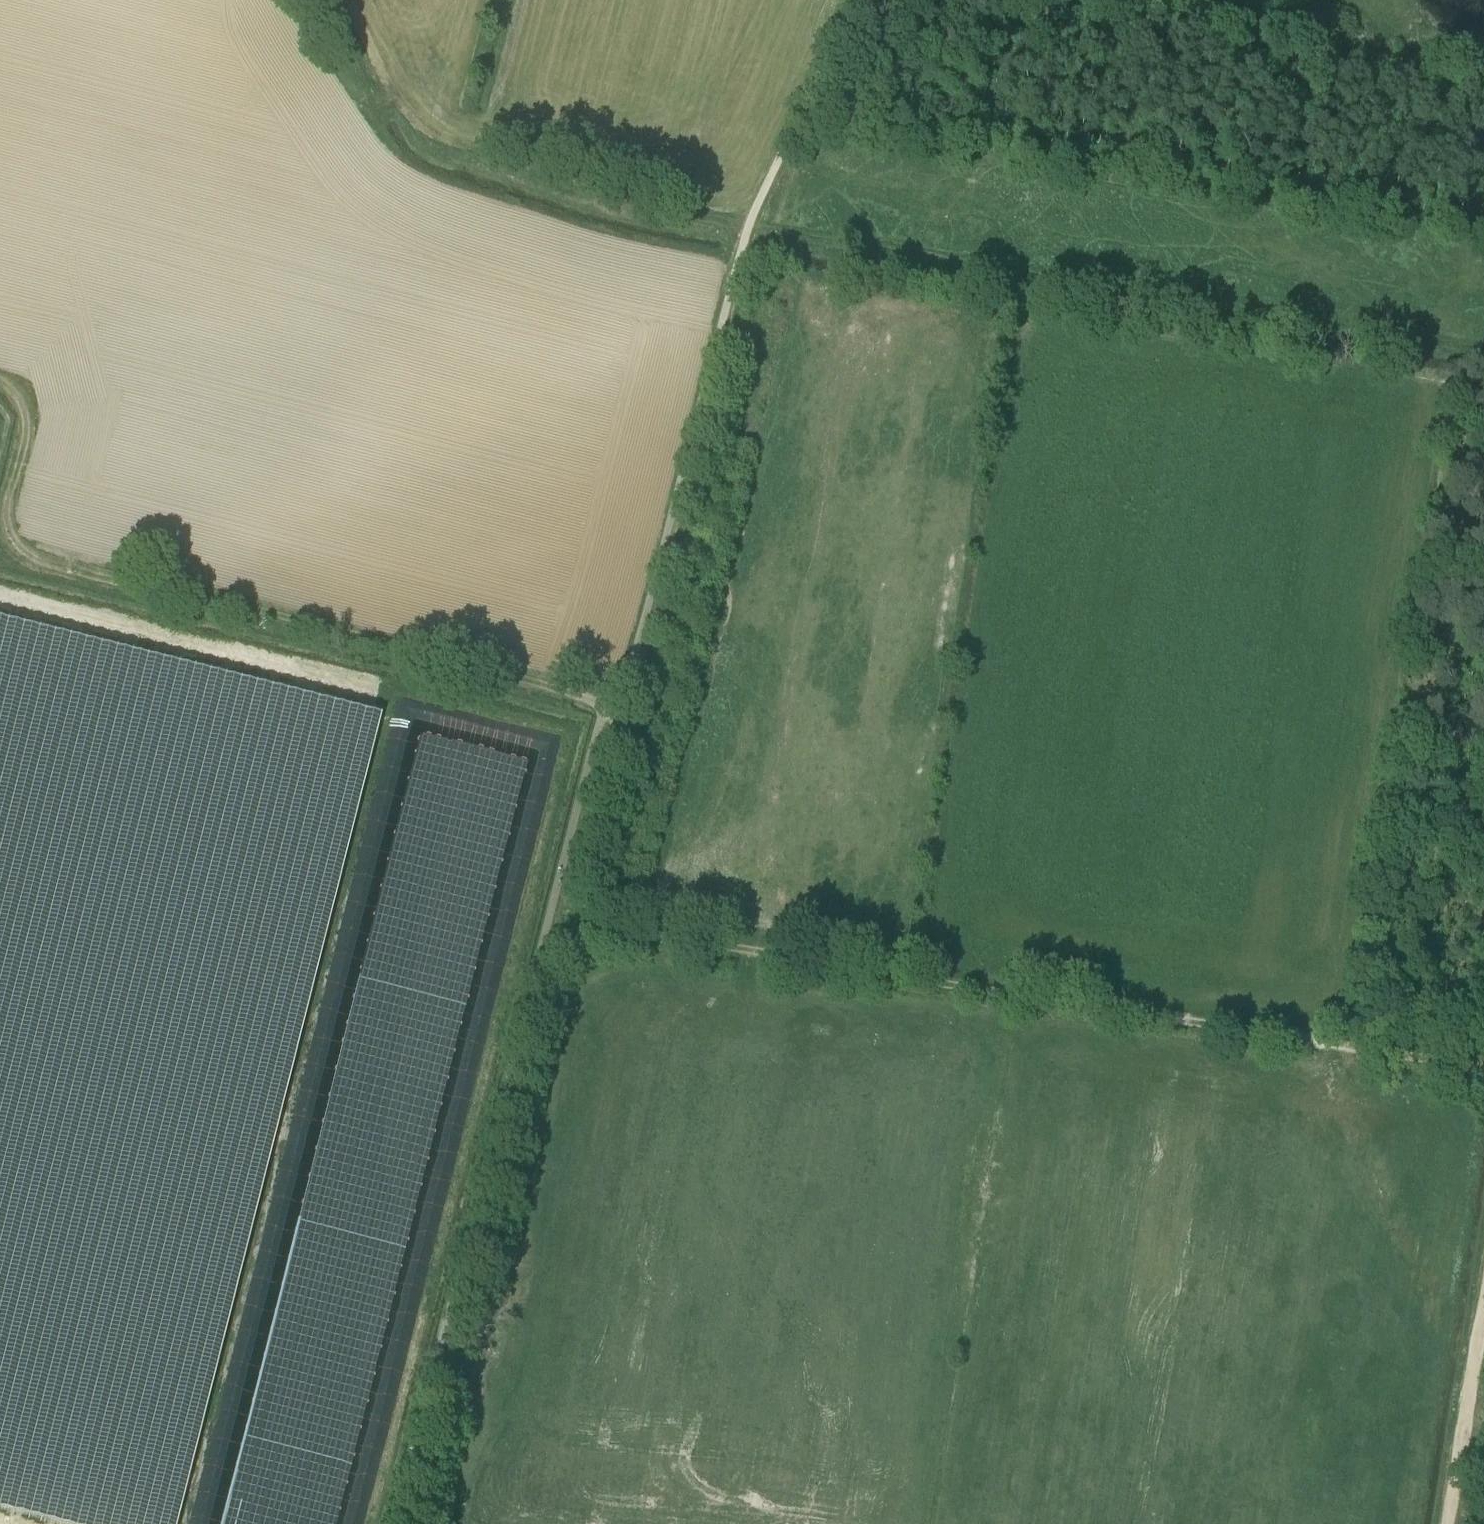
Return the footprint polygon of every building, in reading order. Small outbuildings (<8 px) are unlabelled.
[(370,742),(0,648),(0,1523),(172,1523),(370,742)]
